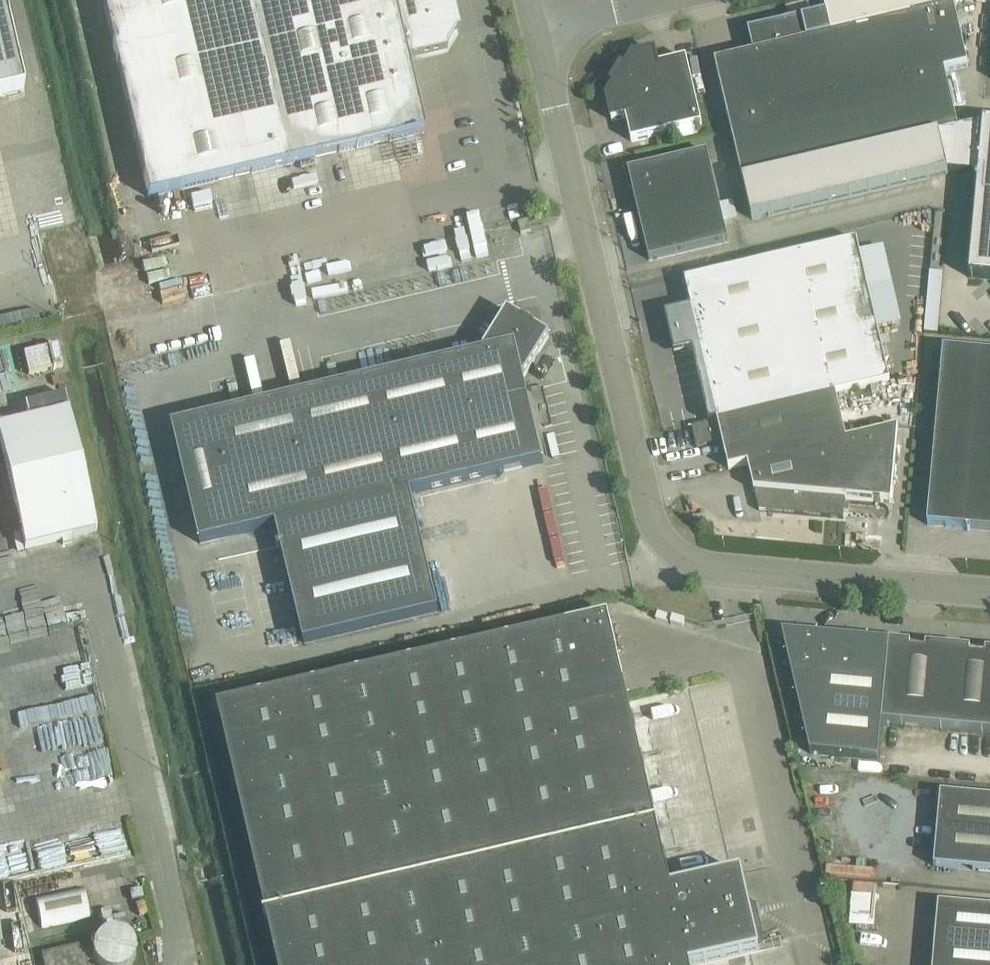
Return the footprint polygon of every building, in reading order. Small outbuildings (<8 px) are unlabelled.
[(23,91),(1,0),(0,0),(0,96),(23,91)] [(147,196),(424,132),(406,57),(445,48),(455,32),(448,0),(102,0),(147,196)] [(715,62),(743,180),(752,219),(948,173),(938,134),(958,129),(944,71),(968,65),(954,6),(951,6),(949,0),(871,0),(826,11),(826,13),(822,14),(822,13),(807,16),(807,18),(803,19),(802,17),(787,21),(748,30),(753,53),(715,62)] [(659,101),(666,133),(702,125),(686,58),(658,65),(654,51),(633,56),(620,77),(659,101)] [(659,101),(620,77),(606,98),(611,120),(626,117),(631,141),(666,133),(659,101)] [(938,134),(948,173),(978,176),(968,277),(989,279),(989,122),(982,122),(982,123),(958,129),(938,134)] [(628,170),(649,260),(728,241),(707,152),(628,170)] [(528,220),(518,223),(521,233),(531,230),(528,220)] [(856,240),(685,280),(700,347),(692,349),(708,422),(888,380),(856,240)] [(883,302),(899,301),(893,245),(877,247),(883,302)] [(928,284),(924,331),(938,332),(942,285),(928,284)] [(700,347),(691,307),(665,313),(672,345),(683,352),(692,349),(700,347)] [(409,493),(543,462),(523,378),(549,337),(508,311),(483,353),(172,426),(200,543),(276,525),(304,643),(437,611),(409,493)] [(365,317),(354,320),(358,336),(369,334),(365,317)] [(57,345),(23,353),(29,374),(62,366),(57,345)] [(943,348),(927,524),(989,530),(989,352),(943,348)] [(708,423),(691,427),(696,447),(722,441),(728,468),(748,464),(759,510),(822,516),(843,518),(845,498),(891,502),(893,482),(898,427),(846,439),(836,393),(708,423)] [(0,419),(0,475),(13,536),(88,521),(64,405),(0,419)] [(759,951),(741,872),(671,889),(608,617),(219,707),(279,964),(697,964),(759,951)] [(889,642),(781,632),(810,753),(878,759),(882,723),(989,732),(989,651),(889,642)] [(59,706),(100,698),(93,663),(52,671),(59,706)] [(102,731),(68,740),(81,790),(114,782),(102,731)] [(940,793),(934,866),(989,871),(989,797),(940,793)] [(858,904),(878,905),(879,885),(857,884),(854,921),(857,921),(858,904)] [(40,929),(66,923),(90,918),(83,887),(34,898),(40,929)] [(938,903),(933,964),(989,964),(989,908),(938,903)] [(105,932),(101,934),(97,937),(94,941),(92,946),(92,954),(93,959),(97,964),(129,964),(131,963),(133,958),(134,952),(134,946),(132,941),(128,936),(124,933),(119,930),(111,930),(105,932)] [(82,946),(41,955),(43,964),(86,964),(82,946)]
